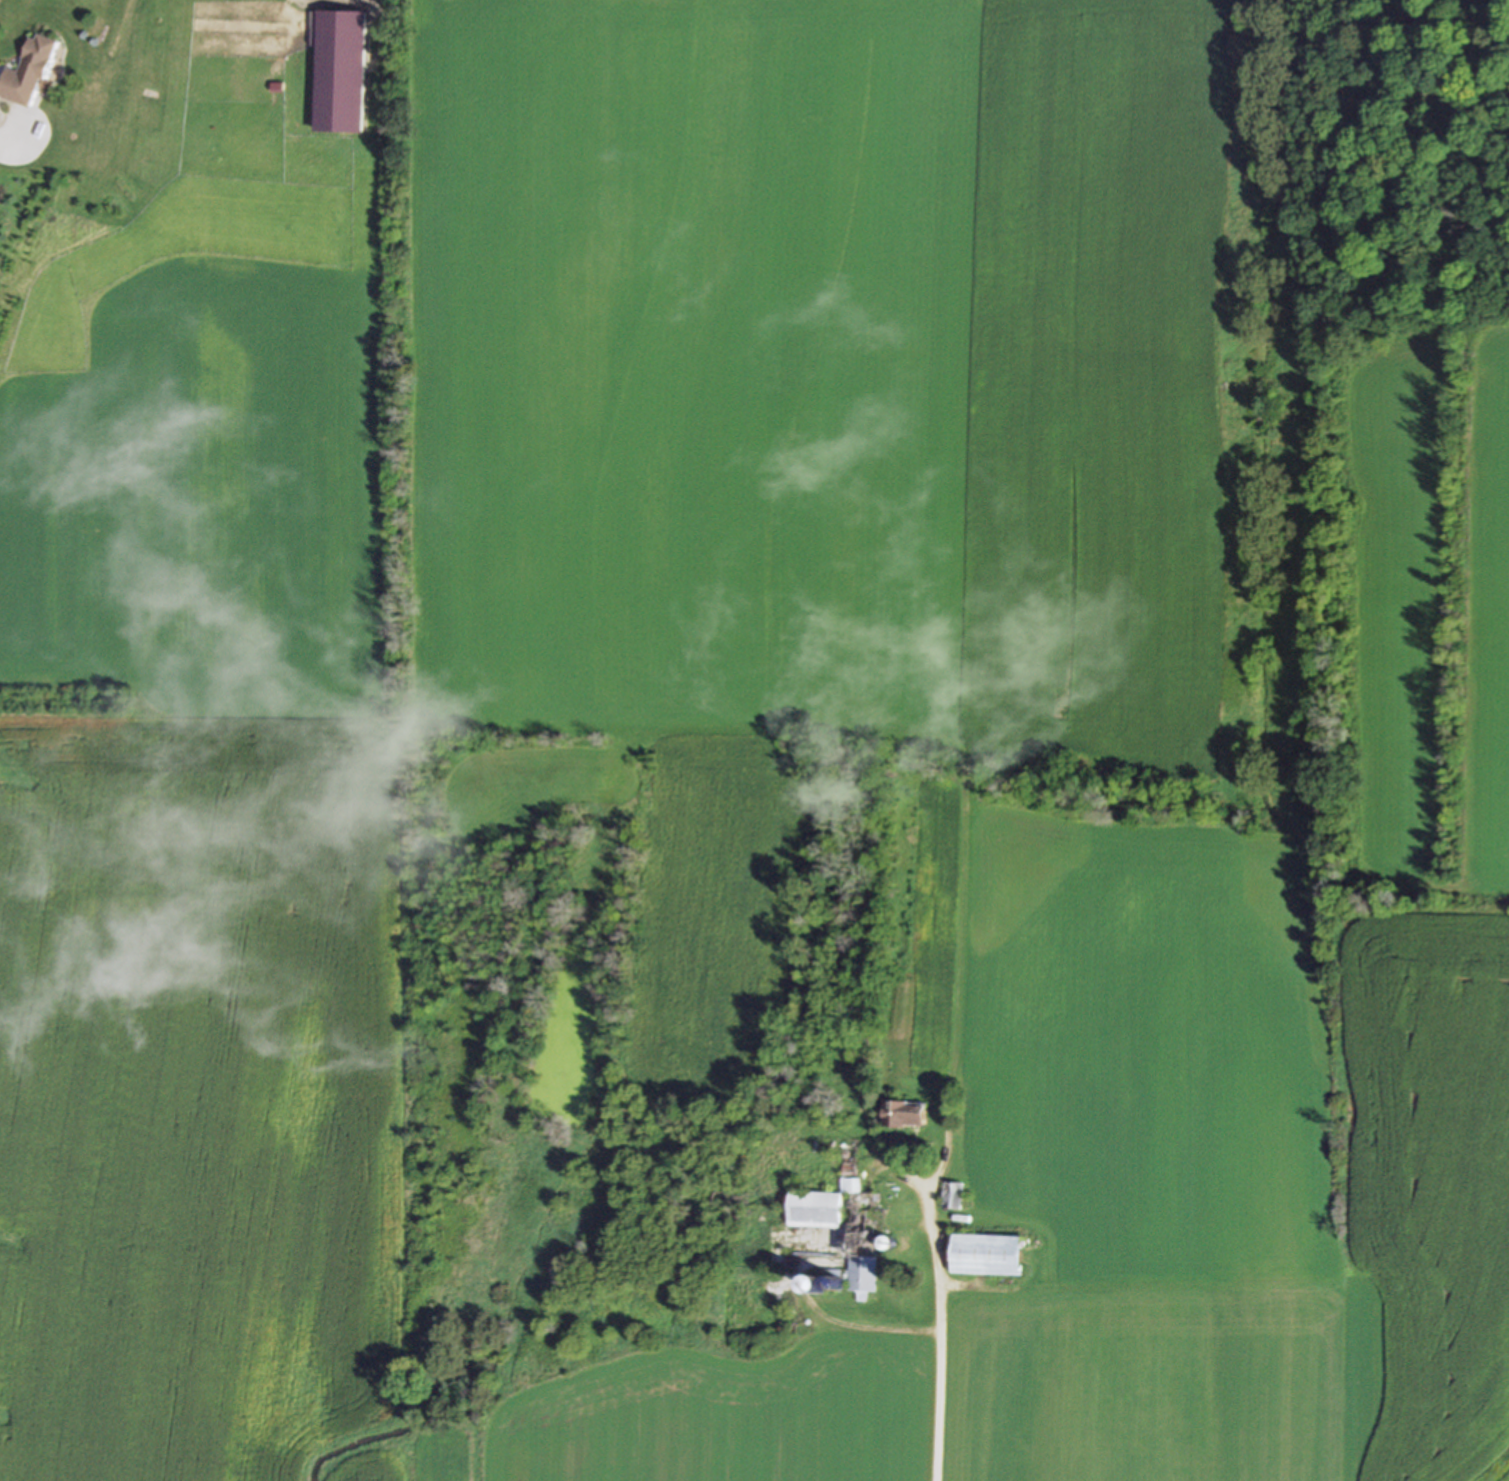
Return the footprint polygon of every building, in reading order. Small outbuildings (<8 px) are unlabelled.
[(313,134),(363,135),(365,13),(316,12),(313,134)] [(31,110),(54,44),(29,35),(16,74),(5,70),(0,85),(0,100),(31,110)] [(883,1128),(924,1128),(924,1103),(884,1103),(883,1128)] [(874,1293),(878,1194),(859,1193),(861,1144),(843,1143),(843,1155),(842,1155),(841,1194),(788,1192),(787,1227),(839,1229),(841,1194),(850,1195),(846,1292),(874,1293)] [(960,1210),(960,1183),(941,1183),(941,1210),(960,1210)] [(1019,1237),(951,1236),(950,1275),(1018,1276),(1019,1237)]
